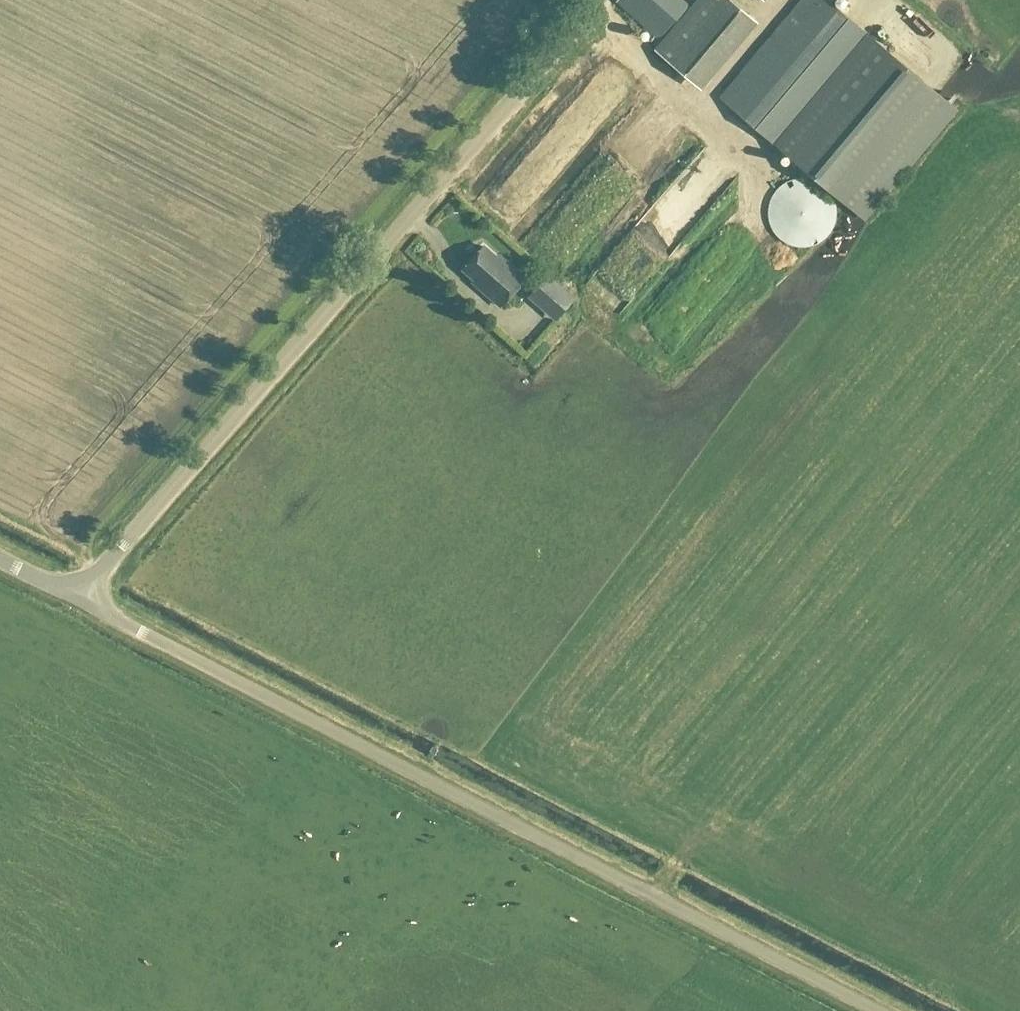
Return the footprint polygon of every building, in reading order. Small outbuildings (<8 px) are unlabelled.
[(688,7),(680,0),(618,0),(616,3),(658,40),(688,7)] [(692,83),(748,16),(729,0),(697,0),(654,51),(692,83)] [(877,44),(824,0),(804,0),(720,99),(862,218),(954,109),(877,44)] [(502,265),(483,248),(463,270),(475,281),(473,283),(500,307),(524,280),(504,262),(502,265)] [(573,300),(560,288),(546,304),(559,316),(573,300)]
